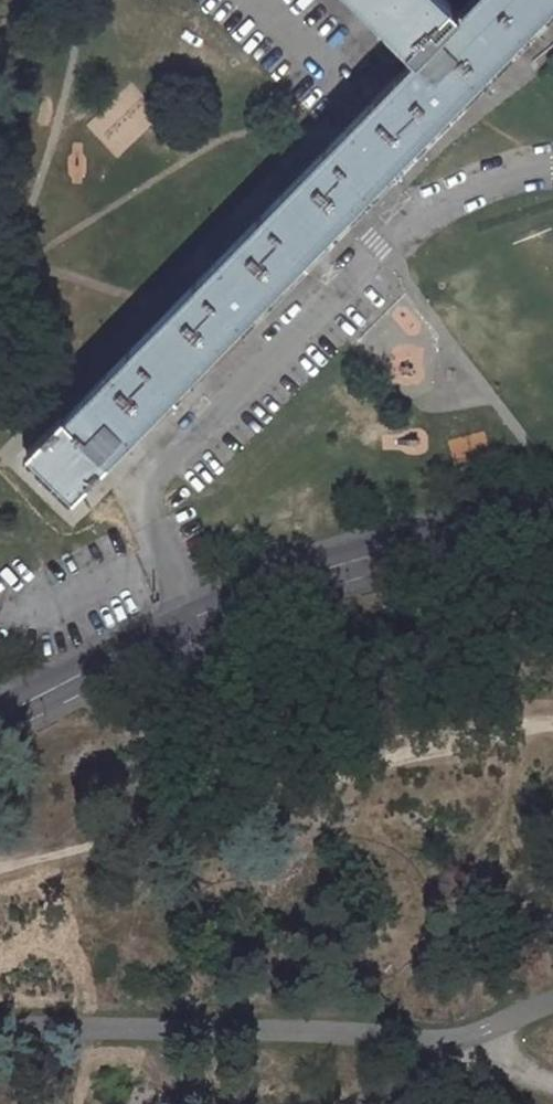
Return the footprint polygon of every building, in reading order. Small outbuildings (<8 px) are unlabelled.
[(468,1),(458,11),(446,0),(355,0),(415,59),(403,70),(25,450),(71,496),(449,117),(517,49),(552,12),(552,0),(469,0),(468,1)]
